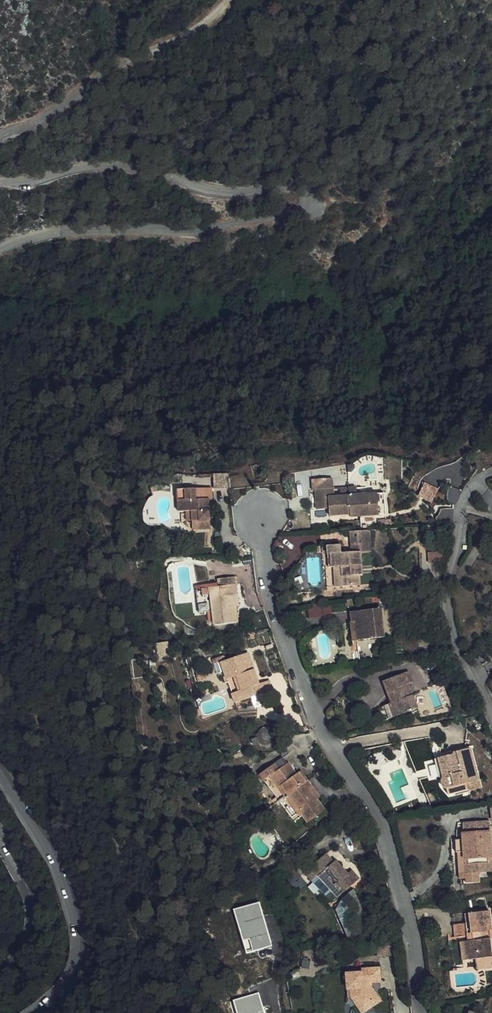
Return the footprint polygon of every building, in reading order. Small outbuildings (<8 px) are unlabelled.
[(216,475),(214,475),(215,487),(230,486),(230,476),(229,476),(216,475)] [(318,491),(315,491),(317,510),(329,509),(330,516),(351,514),(360,514),(361,517),(379,515),(378,494),(357,495),(357,488),(340,489),(340,497),(334,497),(333,479),(317,480),(318,491)] [(426,482),(419,495),(432,502),(439,488),(426,482)] [(213,500),(212,489),(181,490),(181,500),(178,500),(179,512),(187,512),(192,512),(193,521),(193,530),(210,529),(210,500),(213,500)] [(365,531),(350,532),(352,552),(341,553),(341,545),(327,546),(329,568),(334,568),(342,567),(344,587),(361,586),(360,575),(363,575),(361,553),(361,546),(366,545),(365,531)] [(334,568),(335,588),(344,587),(342,567),(334,568)] [(240,605),(237,578),(220,580),(221,587),(211,588),(214,613),(215,619),(215,626),(237,623),(235,605),(240,605)] [(311,618),(320,616),(318,606),(309,608),(311,618)] [(381,609),(351,612),(352,623),(357,622),(360,640),(384,637),(381,609)] [(247,700),(266,693),(272,691),(269,681),(261,684),(255,670),(252,671),(249,665),(253,663),(249,653),(221,663),(236,704),(247,700)] [(418,709),(413,696),(413,695),(411,696),(407,685),(413,682),(409,672),(383,682),(392,703),(393,702),(399,716),(418,709)] [(248,704),(247,700),(236,704),(237,708),(248,704)] [(382,707),(383,708),(388,721),(399,716),(393,702),(392,703),(382,707)] [(253,741),(255,746),(259,744),(260,746),(262,747),(265,748),(269,748),(272,747),(274,745),(276,742),(277,739),(277,734),(274,730),(271,728),(267,727),(262,728),(259,730),(257,732),(256,736),(256,739),(253,741)] [(481,788),(471,749),(454,754),(454,755),(439,759),(444,777),(444,779),(442,782),(443,784),(444,786),(445,788),(447,789),(468,783),(470,790),(471,791),(481,788)] [(439,759),(435,760),(440,778),(444,777),(439,759)] [(309,823),(325,811),(317,799),(310,789),(313,787),(308,781),(305,783),(299,774),(297,775),(288,764),(278,770),(274,765),(260,775),(292,819),(301,813),(309,823)] [(302,772),(299,774),(305,783),(308,781),(302,772)] [(449,795),(470,790),(468,783),(447,789),(449,795)] [(310,789),(317,799),(321,797),(313,787),(310,789)] [(464,839),(467,873),(491,871),(491,850),(490,822),(465,824),(466,833),(464,834),(464,839)] [(467,873),(464,839),(457,840),(457,852),(459,851),(461,874),(467,873)] [(327,854),(312,867),(320,877),(313,882),(332,904),(359,880),(352,872),(348,875),(336,861),(334,863),(327,854)] [(320,877),(312,867),(306,873),(313,882),(320,877)] [(260,901),(234,909),(247,953),(274,945),(260,901)] [(461,943),(463,961),(476,959),(491,958),(491,953),(490,939),(489,931),(491,931),(491,923),(490,911),(465,915),(467,924),(468,936),(469,942),(461,943)] [(456,938),(468,936),(467,924),(454,926),(456,938)] [(478,971),(491,969),(491,958),(476,959),(478,971)] [(348,990),(351,990),(354,990),(354,996),(359,1002),(367,1002),(369,1005),(379,998),(372,989),(372,988),(364,988),(364,984),(372,984),(381,983),(380,968),(362,969),(362,973),(346,974),(348,990)] [(351,990),(351,998),(362,1012),(365,1012),(382,1002),(379,998),(369,1005),(367,1002),(359,1002),(354,996),(354,990),(351,990)] [(238,1012),(265,1012),(260,992),(234,998),(238,1012)]
